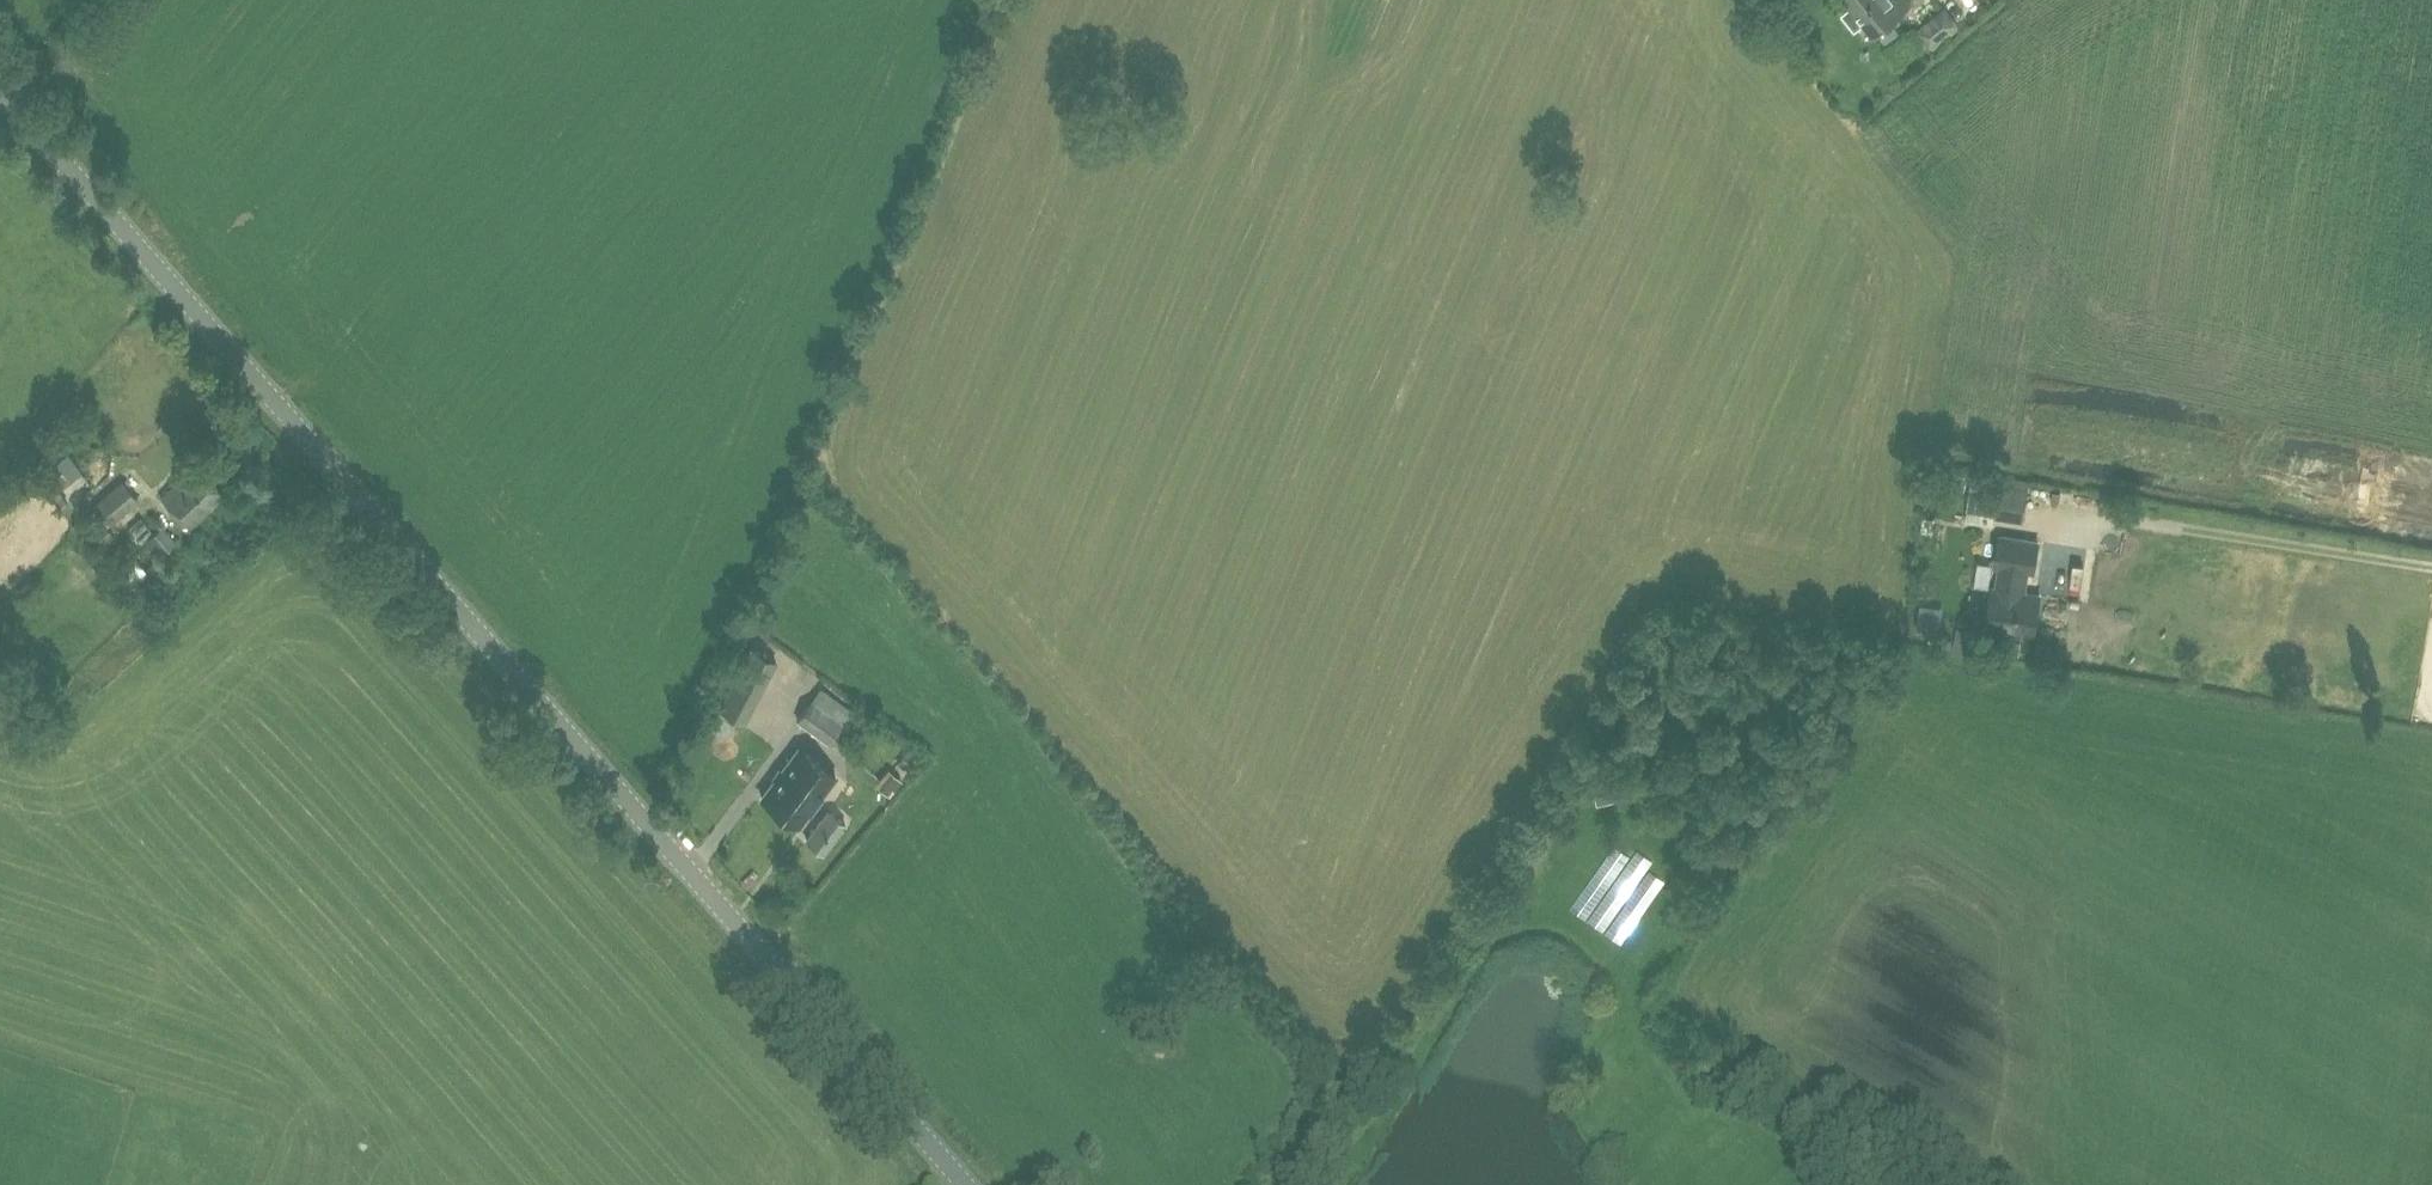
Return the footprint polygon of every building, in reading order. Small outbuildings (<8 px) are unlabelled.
[(1874,33),(1910,3),(1908,0),(1848,0),(1874,33)] [(1933,32),(1954,26),(1949,10),(1928,16),(1933,32)] [(71,480),(83,471),(69,453),(57,462),(71,480)] [(191,529),(225,496),(195,465),(161,498),(191,529)] [(110,527),(140,502),(123,480),(93,506),(96,509),(88,516),(100,529),(92,536),(102,548),(115,538),(106,527),(109,525),(110,527)] [(2023,523),(2028,490),(1999,485),(1994,518),(2023,523)] [(60,510),(68,504),(60,494),(52,500),(60,510)] [(143,542),(157,559),(144,569),(127,549),(120,556),(128,565),(124,568),(115,575),(112,578),(128,596),(152,578),(155,581),(168,571),(158,558),(175,543),(161,526),(143,542)] [(2032,572),(2037,541),(1999,535),(1994,566),(1998,567),(1995,588),(1991,587),(1985,628),(2033,636),(2039,595),(2019,592),(2023,571),(2032,572)] [(1958,629),(1954,651),(1981,656),(1984,634),(1958,629)] [(753,649),(721,708),(744,720),(775,661),(753,649)] [(828,744),(847,719),(852,712),(847,707),(847,706),(821,687),(796,721),(828,744)] [(834,776),(798,748),(760,797),(796,826),(834,776)] [(917,754),(909,749),(898,763),(905,769),(917,754)] [(824,855),(848,824),(829,809),(805,840),(824,855)]
